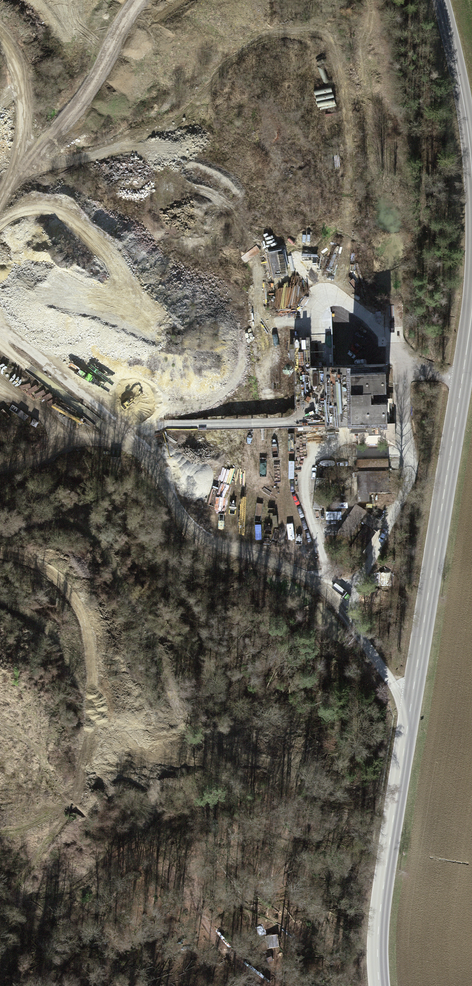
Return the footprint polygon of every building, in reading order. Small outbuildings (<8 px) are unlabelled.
[(332,87),(315,91),(319,111),(336,107),(332,87)] [(302,337),(294,337),(296,427),(304,426),(352,425),(352,432),(358,432),(358,443),(387,442),(396,445),(395,423),(387,424),(385,364),(310,366),(310,337),(302,337)] [(119,475),(120,458),(111,457),(110,475),(119,475)] [(388,459),(357,460),(358,501),(369,501),(368,492),(389,491),(388,459)] [(366,511),(357,505),(337,537),(346,543),(366,511)] [(367,512),(362,521),(374,528),(380,520),(367,512)]
